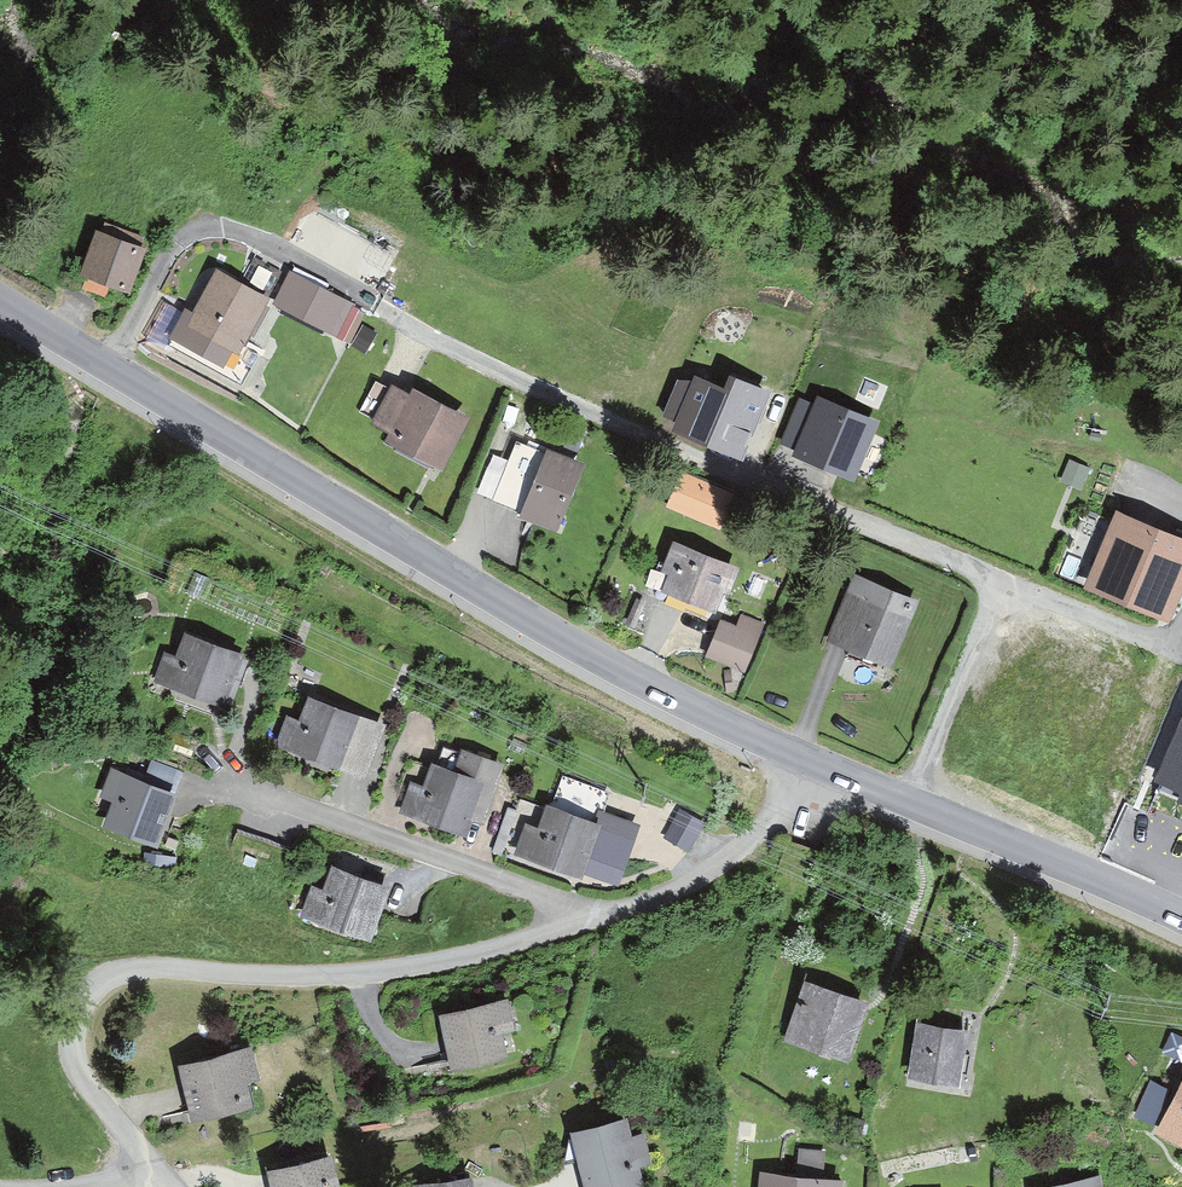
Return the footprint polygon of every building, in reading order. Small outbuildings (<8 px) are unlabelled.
[(110,283),(125,289),(141,238),(102,225),(81,289),(105,296),(110,283)] [(265,294),(276,271),(256,260),(244,282),(265,294)] [(263,303),(220,280),(194,327),(186,323),(173,347),(241,384),(258,354),(240,344),(263,303)] [(331,333),(344,308),(328,300),(292,281),(287,299),(282,311),(331,333)] [(725,388),(694,375),(692,380),(675,422),(671,432),(742,461),(770,393),(729,376),(725,388)] [(675,422),(692,380),(678,380),(662,416),(675,422)] [(441,458),(462,420),(418,397),(415,401),(391,389),(376,419),(400,432),(398,435),(441,458)] [(880,421),(816,396),(813,403),(795,450),(792,457),(854,484),(880,421)] [(795,450),(813,403),(799,398),(780,444),(795,450)] [(570,424),(557,419),(552,432),(565,438),(570,424)] [(578,467),(517,442),(493,500),(554,525),(578,467)] [(735,493),(682,471),(667,508),(720,529),(735,493)] [(1121,520),(1098,577),(1166,605),(1181,565),(1181,545),(1121,520)] [(732,570),(675,547),(667,566),(675,569),(669,585),(690,593),(686,603),(705,611),(718,583),(726,586),(732,570)] [(912,606),(855,583),(834,636),(890,659),(912,606)] [(738,629),(721,622),(708,654),(743,668),(761,625),(743,618),(738,629)] [(167,660),(159,682),(217,703),(218,698),(229,702),(243,664),(189,644),(182,665),(167,660)] [(314,704),(307,723),(295,719),(286,742),(340,762),(344,750),(370,760),(382,729),(314,704)] [(1159,783),(1181,792),(1176,804),(1181,807),(1181,729),(1159,783)] [(462,828),(469,810),(482,814),(499,766),(444,747),(427,793),(412,787),(404,808),(462,828)] [(151,757),(147,777),(174,782),(178,762),(151,757)] [(144,781),(110,769),(100,798),(112,802),(102,829),(157,849),(177,794),(170,791),(144,781)] [(597,812),(605,791),(563,776),(542,834),(535,855),(577,870),(597,812)] [(635,825),(597,812),(577,870),(615,883),(635,825)] [(686,847),(697,828),(679,818),(669,837),(686,847)] [(521,850),(535,855),(542,834),(529,829),(521,850)] [(361,941),(362,936),(371,939),(378,920),(369,917),(377,896),(353,888),(357,879),(328,868),(316,902),(311,900),(304,920),(361,941)] [(860,1000),(808,983),(792,1032),(844,1049),(860,1000)] [(511,1023),(506,1003),(447,1014),(455,1058),(499,1050),(494,1026),(511,1023)] [(944,1082),(946,1074),(949,1075),(950,1068),(966,1072),(970,1054),(962,1053),(966,1031),(923,1022),(912,1076),(944,1082)] [(249,1074),(244,1052),(188,1065),(199,1110),(240,1101),(235,1077),(249,1074)] [(1136,1112),(1150,1116),(1162,1081),(1147,1076),(1136,1112)] [(1181,1134),(1181,1099),(1168,1127),(1181,1134)] [(635,1164),(649,1161),(643,1139),(630,1142),(624,1121),(582,1132),(596,1186),(626,1186),(640,1184),(635,1164)] [(846,1186),(823,1183),(827,1156),(805,1153),(801,1180),(769,1176),(768,1186),(846,1186)] [(326,1162),(280,1175),(283,1186),(333,1186),(326,1162)]
